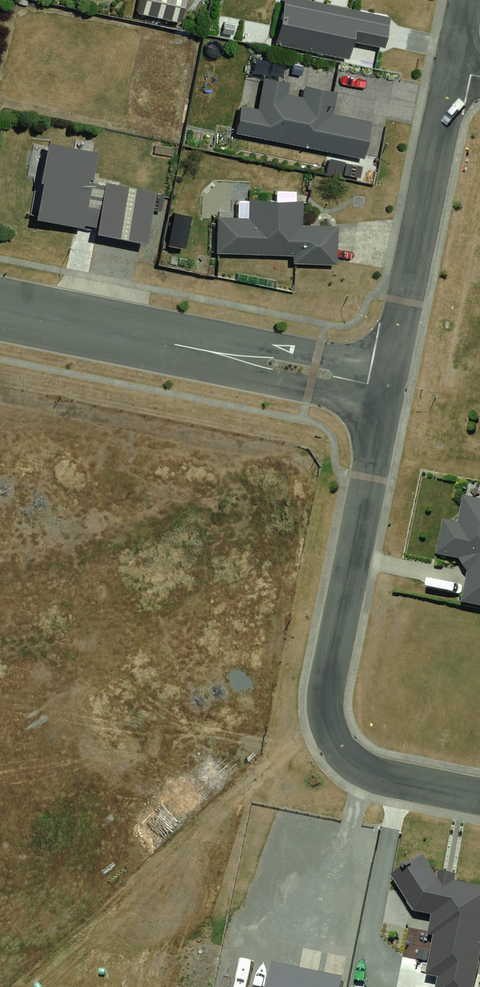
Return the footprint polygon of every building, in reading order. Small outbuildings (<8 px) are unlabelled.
[(137,13),(182,23),(188,0),(140,0),(137,13)] [(390,18),(304,0),(287,0),(277,45),(350,60),(355,41),(384,47),(390,18)] [(243,107),(237,135),(365,159),(372,122),(333,115),(337,93),(305,87),(303,96),(288,93),(290,83),(264,78),(258,110),(243,107)] [(44,184),(38,219),(84,228),(85,225),(99,228),(97,236),(149,245),(159,193),(107,183),(106,186),(94,184),(100,153),(49,143),(42,183),(44,184)] [(219,218),(218,253),(295,256),(295,264),(339,265),(340,225),(303,224),(304,202),(251,200),(250,219),(219,218)] [(463,496),(458,522),(443,519),(436,553),(458,558),(467,571),(461,602),(479,605),(479,499),(463,496)] [(435,986),(473,986),(479,954),(479,884),(455,879),(456,873),(439,869),(437,877),(423,855),(391,875),(412,909),(433,913),(429,933),(433,934),(425,976),(437,978),(435,986)] [(271,961),(266,986),(340,986),(343,976),(271,961)]
